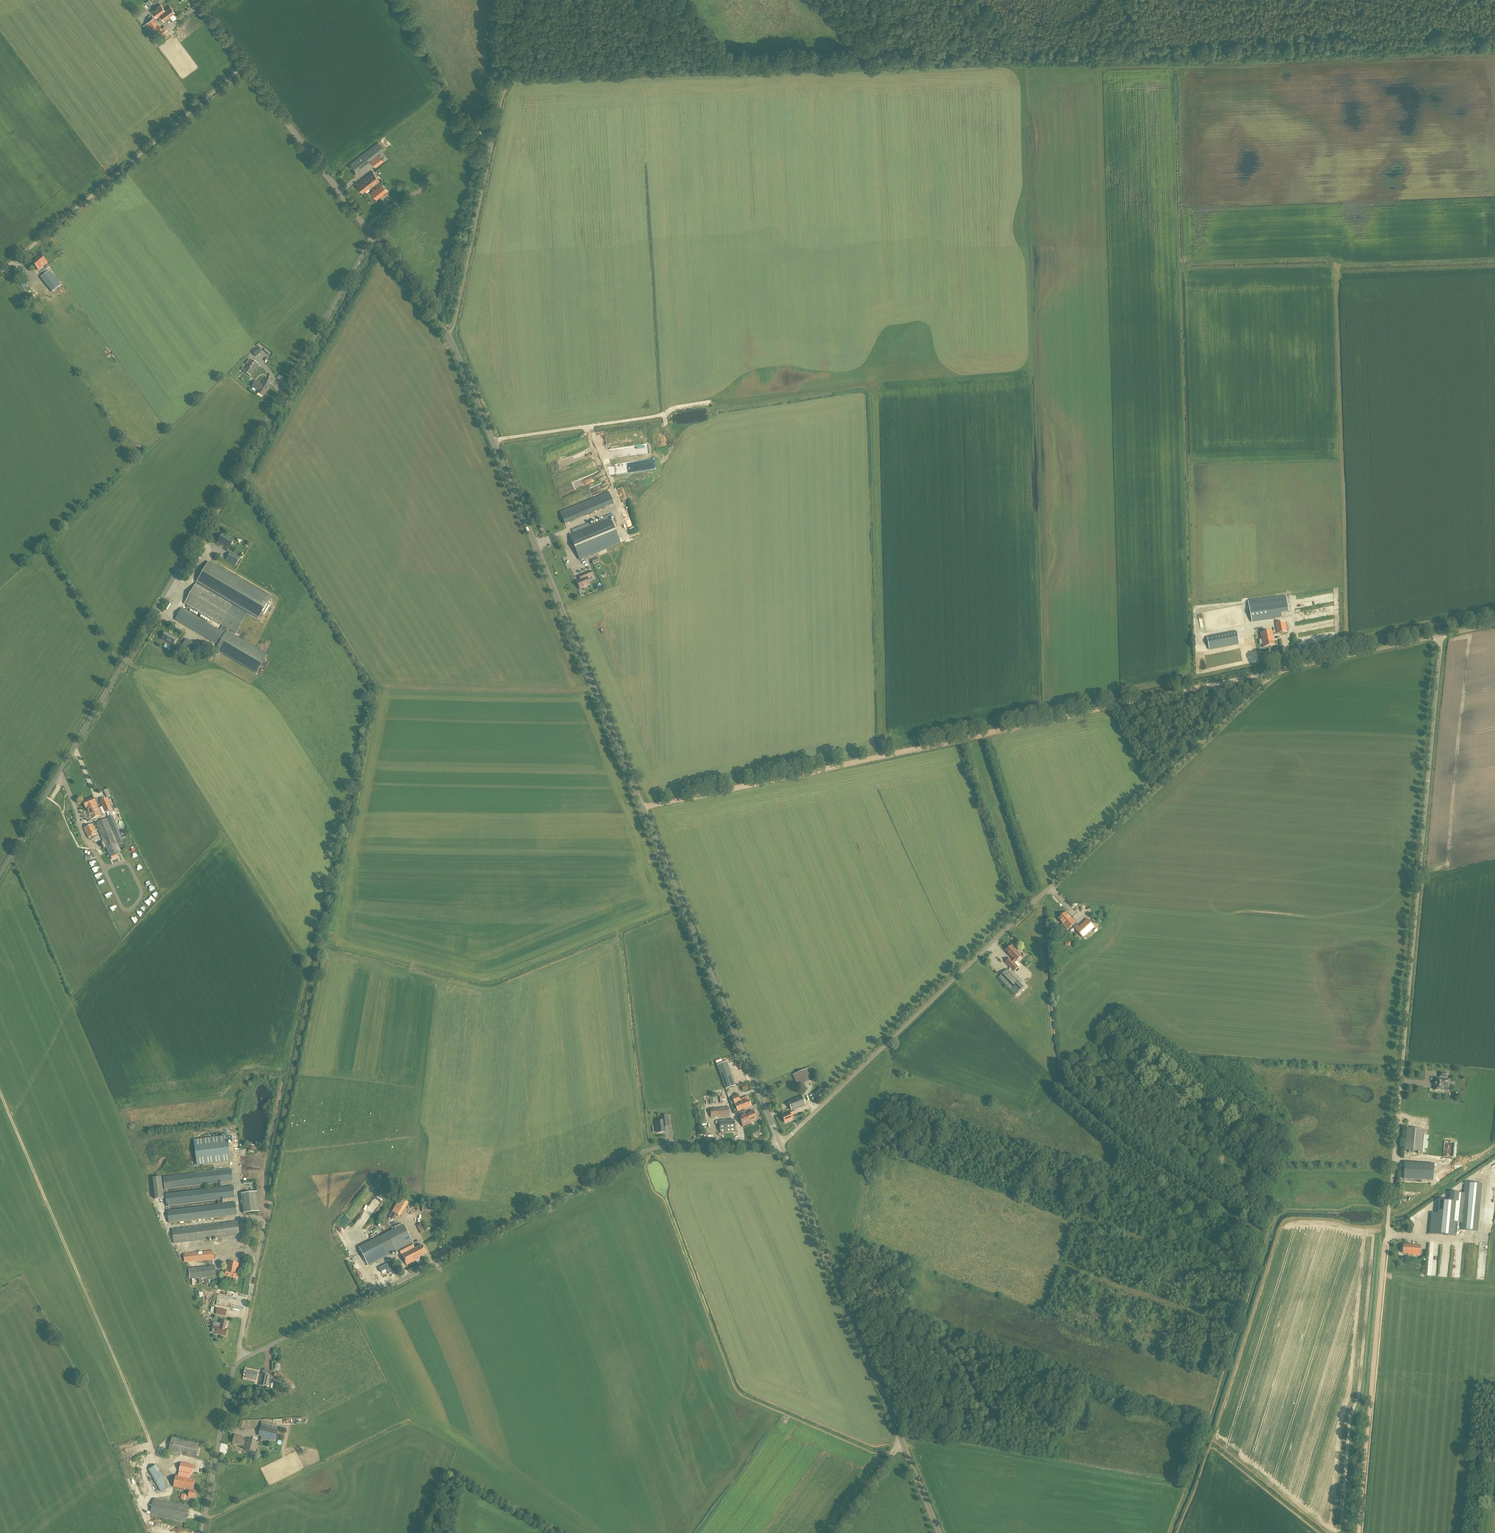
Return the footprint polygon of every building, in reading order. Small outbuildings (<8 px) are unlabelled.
[(160,15),(166,10),(161,4),(151,11),(157,18),(160,15)] [(160,15),(164,21),(169,17),(169,16),(175,12),(170,7),(166,10),(160,15)] [(162,28),(153,17),(143,25),(150,34),(153,32),(154,34),(156,33),(157,32),(161,36),(168,30),(164,26),(162,28)] [(361,156),(366,163),(383,150),(378,143),(361,156)] [(375,167),(384,161),(379,155),(370,161),(375,167)] [(369,189),(380,180),(373,171),(362,179),(363,180),(356,185),(362,193),(369,188),(369,189)] [(376,200),(388,191),(382,183),(371,192),(376,200)] [(39,271),(47,264),(41,255),(32,263),(39,271)] [(49,271),(41,278),(51,290),(52,293),(61,286),(52,274),(49,271)] [(24,286),(30,282),(27,277),(21,281),(24,286)] [(256,357),(262,352),(258,347),(252,352),(256,357)] [(250,360),(248,359),(245,364),(247,365),(243,372),(251,376),(258,364),(251,360),(250,360)] [(271,382),(266,379),(265,381),(263,380),(262,382),(263,383),(263,385),(256,381),(252,387),(259,391),(258,392),(264,395),(270,386),(269,385),(271,382)] [(609,494),(560,513),(565,525),(614,505),(609,494)] [(569,535),(579,560),(621,543),(610,518),(569,535)] [(234,541),(222,534),(217,542),(229,549),(234,541)] [(226,560),(236,565),(240,558),(230,552),(226,560)] [(221,625),(236,634),(247,614),(257,620),(270,598),(262,593),(209,562),(185,604),(188,606),(185,610),(182,608),(175,620),(218,645),(216,650),(256,674),(268,655),(227,631),(225,634),(199,618),(202,614),(221,625)] [(576,581),(580,590),(590,585),(587,579),(594,576),(591,571),(578,576),(580,580),(576,581)] [(1262,599),(1248,601),(1252,622),(1283,618),(1282,613),(1289,612),(1286,595),(1262,600),(1262,599)] [(1225,620),(1225,623),(1238,620),(1236,608),(1222,611),(1223,620),(1225,620)] [(1285,622),(1275,624),(1277,634),(1287,632),(1285,622)] [(1264,648),(1275,645),(1272,630),(1260,632),(1264,648)] [(1237,631),(1207,637),(1210,650),(1239,644),(1237,631)] [(170,635),(165,632),(161,639),(173,646),(178,638),(171,634),(170,635)] [(196,655),(200,647),(199,646),(186,639),(182,646),(196,655)] [(91,808),(97,805),(94,798),(83,802),(87,810),(90,809),(91,808)] [(105,813),(113,809),(108,798),(100,802),(105,813)] [(90,809),(87,810),(91,820),(101,816),(97,805),(91,808),(90,809)] [(123,840),(113,816),(84,829),(88,838),(97,834),(94,827),(97,826),(100,834),(110,856),(121,851),(117,843),(123,840)] [(1066,913),(1059,919),(1063,924),(1068,930),(1072,926),(1076,930),(1079,927),(1076,923),(1070,917),(1066,913)] [(1079,927),(1076,930),(1083,938),(1095,927),(1088,919),(1079,927)] [(1013,959),(1012,960),(1010,958),(1005,963),(1014,972),(1019,968),(1014,963),(1021,956),(1018,953),(1019,953),(1016,950),(1018,948),(1014,944),(1005,951),(1013,959)] [(999,978),(1015,995),(1023,987),(1007,970),(999,978)] [(810,1068),(793,1075),(798,1087),(814,1080),(810,1068)] [(1444,1079),(1444,1078),(1447,1078),(1447,1073),(1445,1073),(1440,1072),(1440,1077),(1440,1079),(1436,1079),(1436,1083),(1435,1086),(1436,1086),(1435,1090),(1444,1091),(1444,1088),(1449,1088),(1450,1080),(1444,1079)] [(726,1089),(735,1085),(733,1080),(724,1083),(726,1089)] [(819,1087),(813,1094),(816,1098),(823,1091),(819,1087)] [(738,1112),(742,1110),(745,1109),(751,1106),(747,1096),(740,1099),(738,1095),(732,1097),(738,1112)] [(789,1111),(790,1113),(782,1116),(785,1123),(793,1120),(791,1115),(795,1114),(793,1111),(806,1105),(802,1096),(788,1101),(791,1111),(789,1111)] [(710,1108),(711,1117),(729,1115),(728,1107),(710,1108)] [(745,1109),(742,1110),(743,1114),(740,1115),(745,1126),(751,1123),(750,1122),(757,1120),(753,1111),(747,1113),(745,1109)] [(657,1134),(665,1133),(666,1133),(665,1128),(669,1127),(668,1115),(667,1115),(660,1116),(661,1121),(655,1121),(657,1134)] [(719,1121),(720,1133),(735,1132),(735,1120),(719,1121)] [(1404,1151),(1422,1153),(1424,1129),(1407,1128),(1404,1151)] [(194,1140),(197,1165),(230,1161),(227,1134),(222,1135),(222,1137),(194,1140)] [(1443,1157),(1453,1158),(1454,1142),(1444,1142),(1443,1157)] [(1434,1164),(1404,1163),(1403,1180),(1433,1181),(1434,1164)] [(221,1187),(221,1183),(233,1181),(231,1169),(219,1170),(163,1177),(165,1190),(216,1183),(216,1188),(165,1194),(167,1207),(218,1200),(218,1204),(167,1210),(169,1223),(237,1215),(236,1202),(223,1204),(223,1200),(235,1198),(234,1185),(221,1187)] [(161,1177),(153,1178),(156,1199),(164,1198),(161,1177)] [(1431,1214),(1430,1234),(1455,1236),(1456,1222),(1461,1223),(1460,1230),(1477,1232),(1481,1184),(1465,1182),(1462,1207),(1438,1205),(1437,1214),(1432,1214),(1431,1214)] [(258,1191),(242,1193),(245,1213),(261,1210),(261,1208),(258,1191)] [(392,1212),(397,1215),(400,1217),(408,1203),(401,1198),(392,1212)] [(397,1215),(392,1212),(389,1217),(393,1220),(397,1215)] [(174,1244),(240,1236),(238,1221),(172,1229),(174,1244)] [(416,1225),(420,1233),(425,1230),(421,1223),(416,1225)] [(350,1236),(356,1230),(359,1232),(361,1230),(355,1225),(349,1232),(351,1235),(350,1236)] [(397,1251),(399,1250),(412,1243),(413,1243),(404,1226),(359,1248),(368,1266),(397,1251)] [(412,1243),(399,1250),(407,1265),(414,1262),(411,1256),(417,1253),(415,1249),(412,1243)] [(1408,1254),(1408,1255),(1420,1256),(1421,1245),(1403,1244),(1403,1254),(1408,1254)] [(422,1245),(415,1249),(417,1253),(411,1256),(414,1262),(420,1259),(419,1258),(427,1254),(422,1245)] [(185,1263),(215,1260),(214,1251),(184,1254),(185,1263)] [(236,1279),(239,1264),(229,1262),(225,1276),(236,1279)] [(190,1279),(216,1276),(215,1266),(189,1268),(190,1279)] [(389,1281),(398,1277),(393,1266),(389,1268),(391,1274),(387,1275),(389,1281)] [(218,1295),(216,1305),(231,1308),(233,1298),(218,1295)] [(226,1317),(227,1310),(217,1308),(215,1315),(226,1317)] [(226,1331),(228,1322),(221,1320),(220,1327),(213,1326),(212,1330),(217,1331),(216,1334),(226,1336),(227,1331),(226,1331)] [(258,1372),(247,1370),(245,1378),(256,1380),(260,1381),(259,1385),(267,1387),(270,1375),(262,1373),(262,1375),(257,1374),(258,1372)] [(278,1431),(261,1427),(258,1436),(261,1437),(261,1440),(269,1442),(269,1439),(276,1440),(278,1431)] [(245,1450),(246,1450),(249,1438),(248,1438),(244,1437),(245,1437),(235,1435),(233,1444),(242,1446),(243,1449),(245,1450)] [(172,1437),(169,1451),(196,1458),(200,1443),(172,1437)] [(249,1438),(246,1450),(254,1453),(257,1440),(249,1438)] [(144,1463),(144,1462),(144,1460),(143,1459),(143,1458),(141,1456),(140,1456),(139,1455),(138,1455),(136,1455),(135,1455),(134,1456),(133,1456),(132,1457),(131,1458),(130,1460),(130,1461),(130,1462),(130,1464),(130,1465),(131,1466),(132,1467),(133,1468),(134,1468),(135,1469),(137,1469),(139,1469),(140,1468),(141,1467),(142,1467),(143,1466),(143,1465),(144,1463)] [(173,1487),(184,1489),(186,1478),(190,1479),(190,1478),(191,1475),(192,1475),(194,1465),(181,1462),(179,1472),(178,1476),(176,1475),(173,1487)] [(148,1469),(160,1492),(168,1487),(156,1465),(148,1469)] [(184,1489),(189,1491),(190,1490),(190,1491),(190,1487),(193,1488),(195,1480),(190,1478),(190,1479),(186,1478),(184,1489)] [(190,1490),(189,1491),(188,1497),(195,1499),(197,1491),(193,1490),(193,1488),(190,1487),(190,1491),(190,1490)] [(154,1498),(150,1515),(186,1522),(189,1506),(154,1498)]
